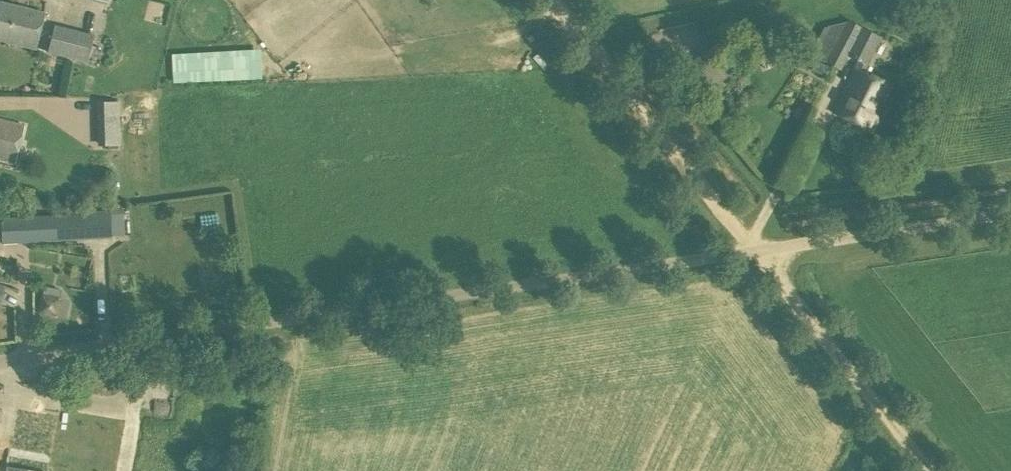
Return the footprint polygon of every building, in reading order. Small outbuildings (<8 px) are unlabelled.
[(43,13),(0,2),(0,40),(34,48),(43,13)] [(864,73),(881,37),(847,20),(846,22),(824,26),(814,44),(817,45),(812,56),(841,70),(847,57),(856,61),(853,68),(834,112),(871,132),(878,117),(876,116),(889,86),(864,73)] [(87,63),(94,34),(54,25),(48,54),(87,63)] [(707,53),(690,66),(707,89),(725,76),(707,53)] [(80,101),(82,112),(97,111),(96,99),(80,101)] [(120,144),(119,101),(102,102),(103,145),(120,144)] [(22,126),(0,120),(0,159),(13,162),(22,126)] [(2,244),(112,238),(110,210),(0,216),(2,244)] [(56,424),(16,417),(7,470),(48,470),(56,424)]
